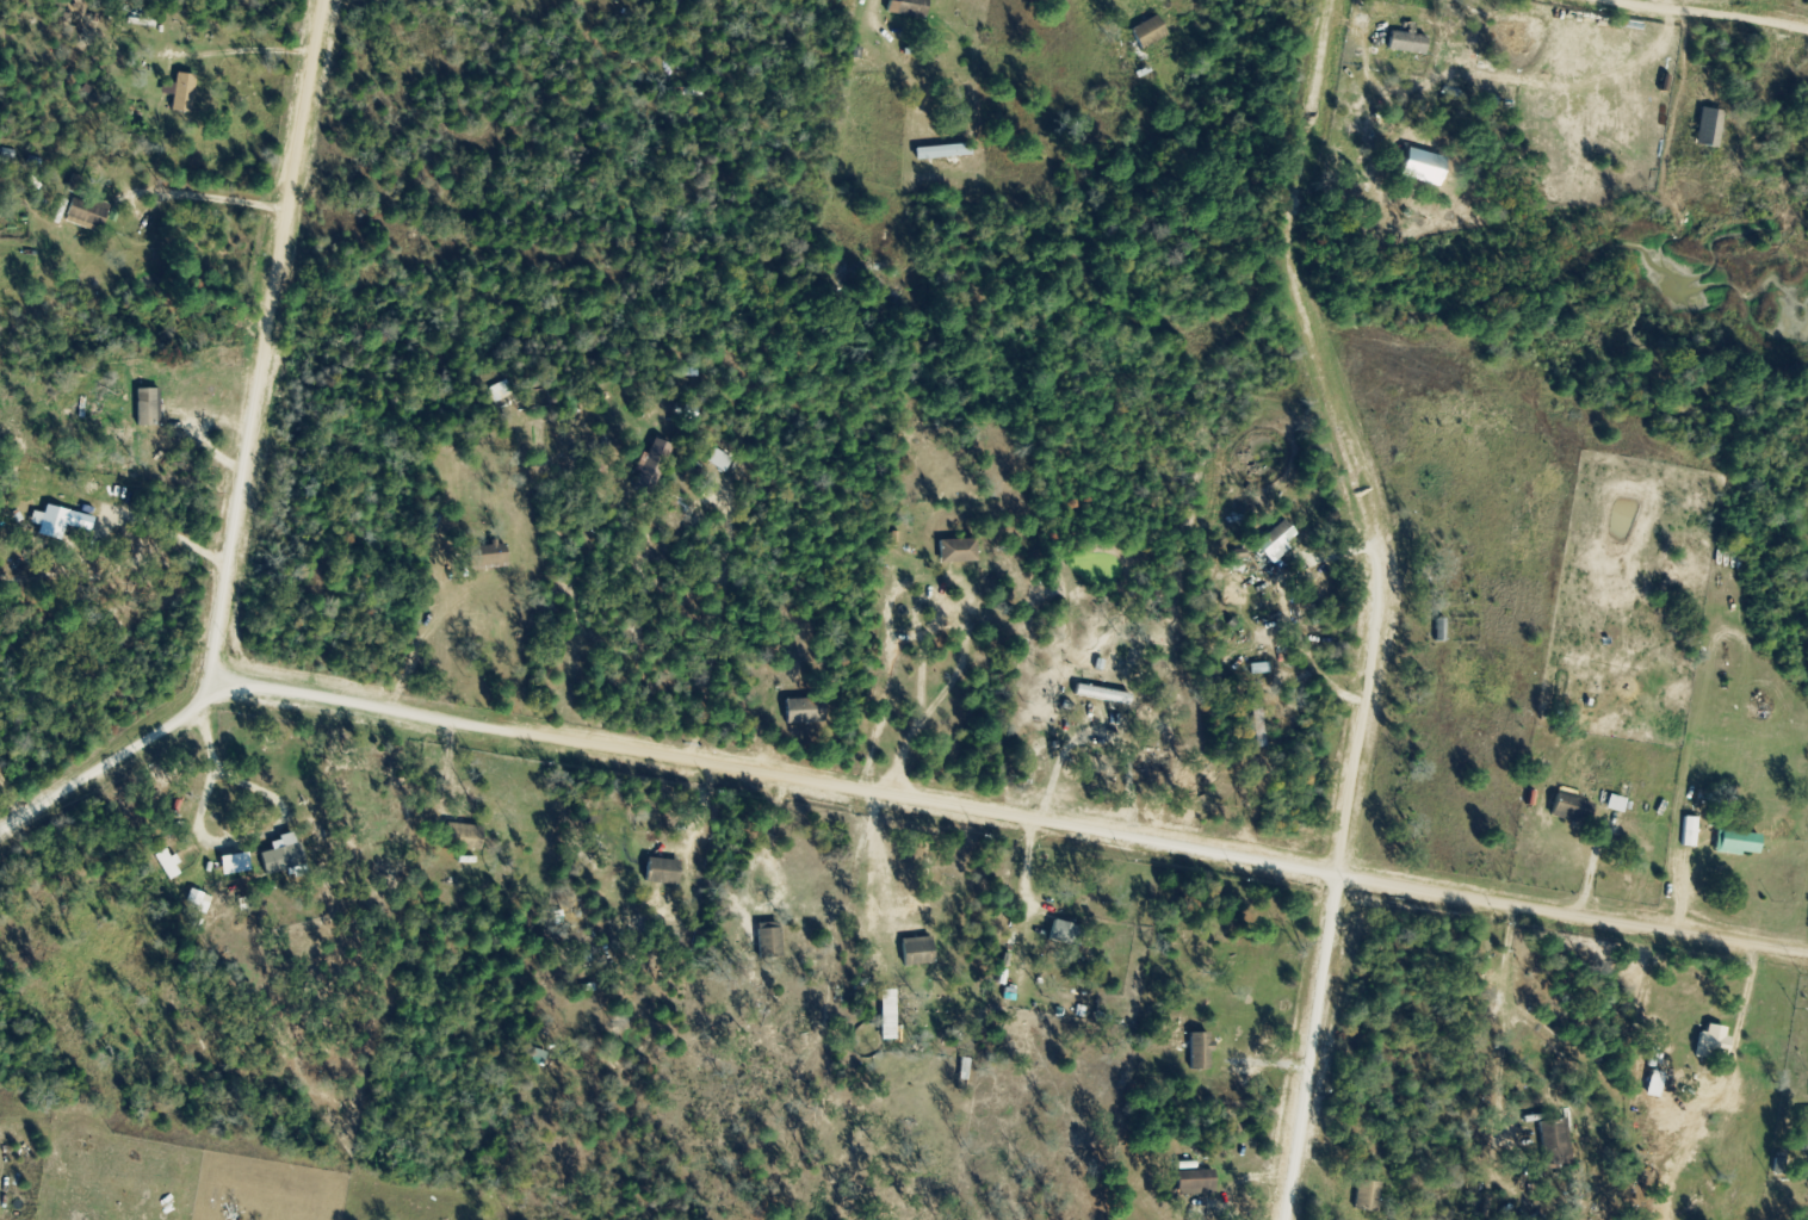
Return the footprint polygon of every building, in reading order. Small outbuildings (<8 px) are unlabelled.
[(700,8),(717,0),(696,0),(700,8)] [(886,12),(923,20),(927,0),(896,0),(895,3),(888,1),(886,12)] [(1140,49),(1166,35),(1154,15),(1129,30),(1140,49)] [(1386,50),(1423,54),(1425,36),(1412,35),(1414,23),(1401,21),(1400,32),(1388,31),(1386,50)] [(879,50),(863,49),(862,65),(878,66),(879,50)] [(188,113),(195,76),(175,72),(169,110),(188,113)] [(1694,144),(1717,148),(1723,111),(1701,107),(1694,144)] [(969,157),(969,145),(914,147),(914,158),(969,157)] [(92,198),(90,204),(72,197),(65,216),(100,228),(109,205),(92,198)] [(136,426),(158,426),(158,388),(136,388),(136,426)] [(689,419),(693,407),(676,402),(672,413),(689,419)] [(634,489),(653,494),(663,460),(645,454),(634,489)] [(61,541),(69,511),(45,505),(37,535),(61,541)] [(1286,548),(1283,545),(1295,534),(1280,519),(1254,546),(1271,563),(1286,548)] [(938,540),(938,563),(975,562),(974,540),(938,540)] [(1444,642),(1444,619),(1426,619),(1426,642),(1444,642)] [(1115,691),(1103,690),(1104,679),(1090,677),(1090,686),(1075,684),(1074,696),(1114,700),(1115,691)] [(785,699),(785,723),(823,723),(823,699),(785,699)] [(1263,748),(1259,699),(1248,700),(1252,749),(1263,748)] [(1550,816),(1585,826),(1592,804),(1556,794),(1550,816)] [(1695,846),(1695,818),(1682,818),(1682,846),(1695,846)] [(443,845),(479,849),(481,827),(445,823),(443,845)] [(1714,853),(1757,855),(1758,833),(1715,832),(1714,853)] [(260,873),(304,863),(299,842),(255,852),(260,873)] [(644,880),(674,887),(679,864),(649,857),(644,880)] [(73,912),(79,923),(95,914),(89,903),(73,912)] [(1078,948),(1083,928),(1053,920),(1047,940),(1078,948)] [(758,958),(779,958),(778,923),(757,923),(758,958)] [(1722,1062),(1730,1030),(1703,1024),(1695,1055),(1722,1062)] [(1209,1070),(1209,1033),(1189,1033),(1189,1070),(1209,1070)] [(1538,1122),(1543,1162),(1568,1160),(1563,1119),(1538,1122)] [(1175,1170),(1175,1193),(1212,1193),(1212,1170),(1175,1170)] [(1380,1183),(1356,1180),(1352,1208),(1376,1212),(1380,1183)]
